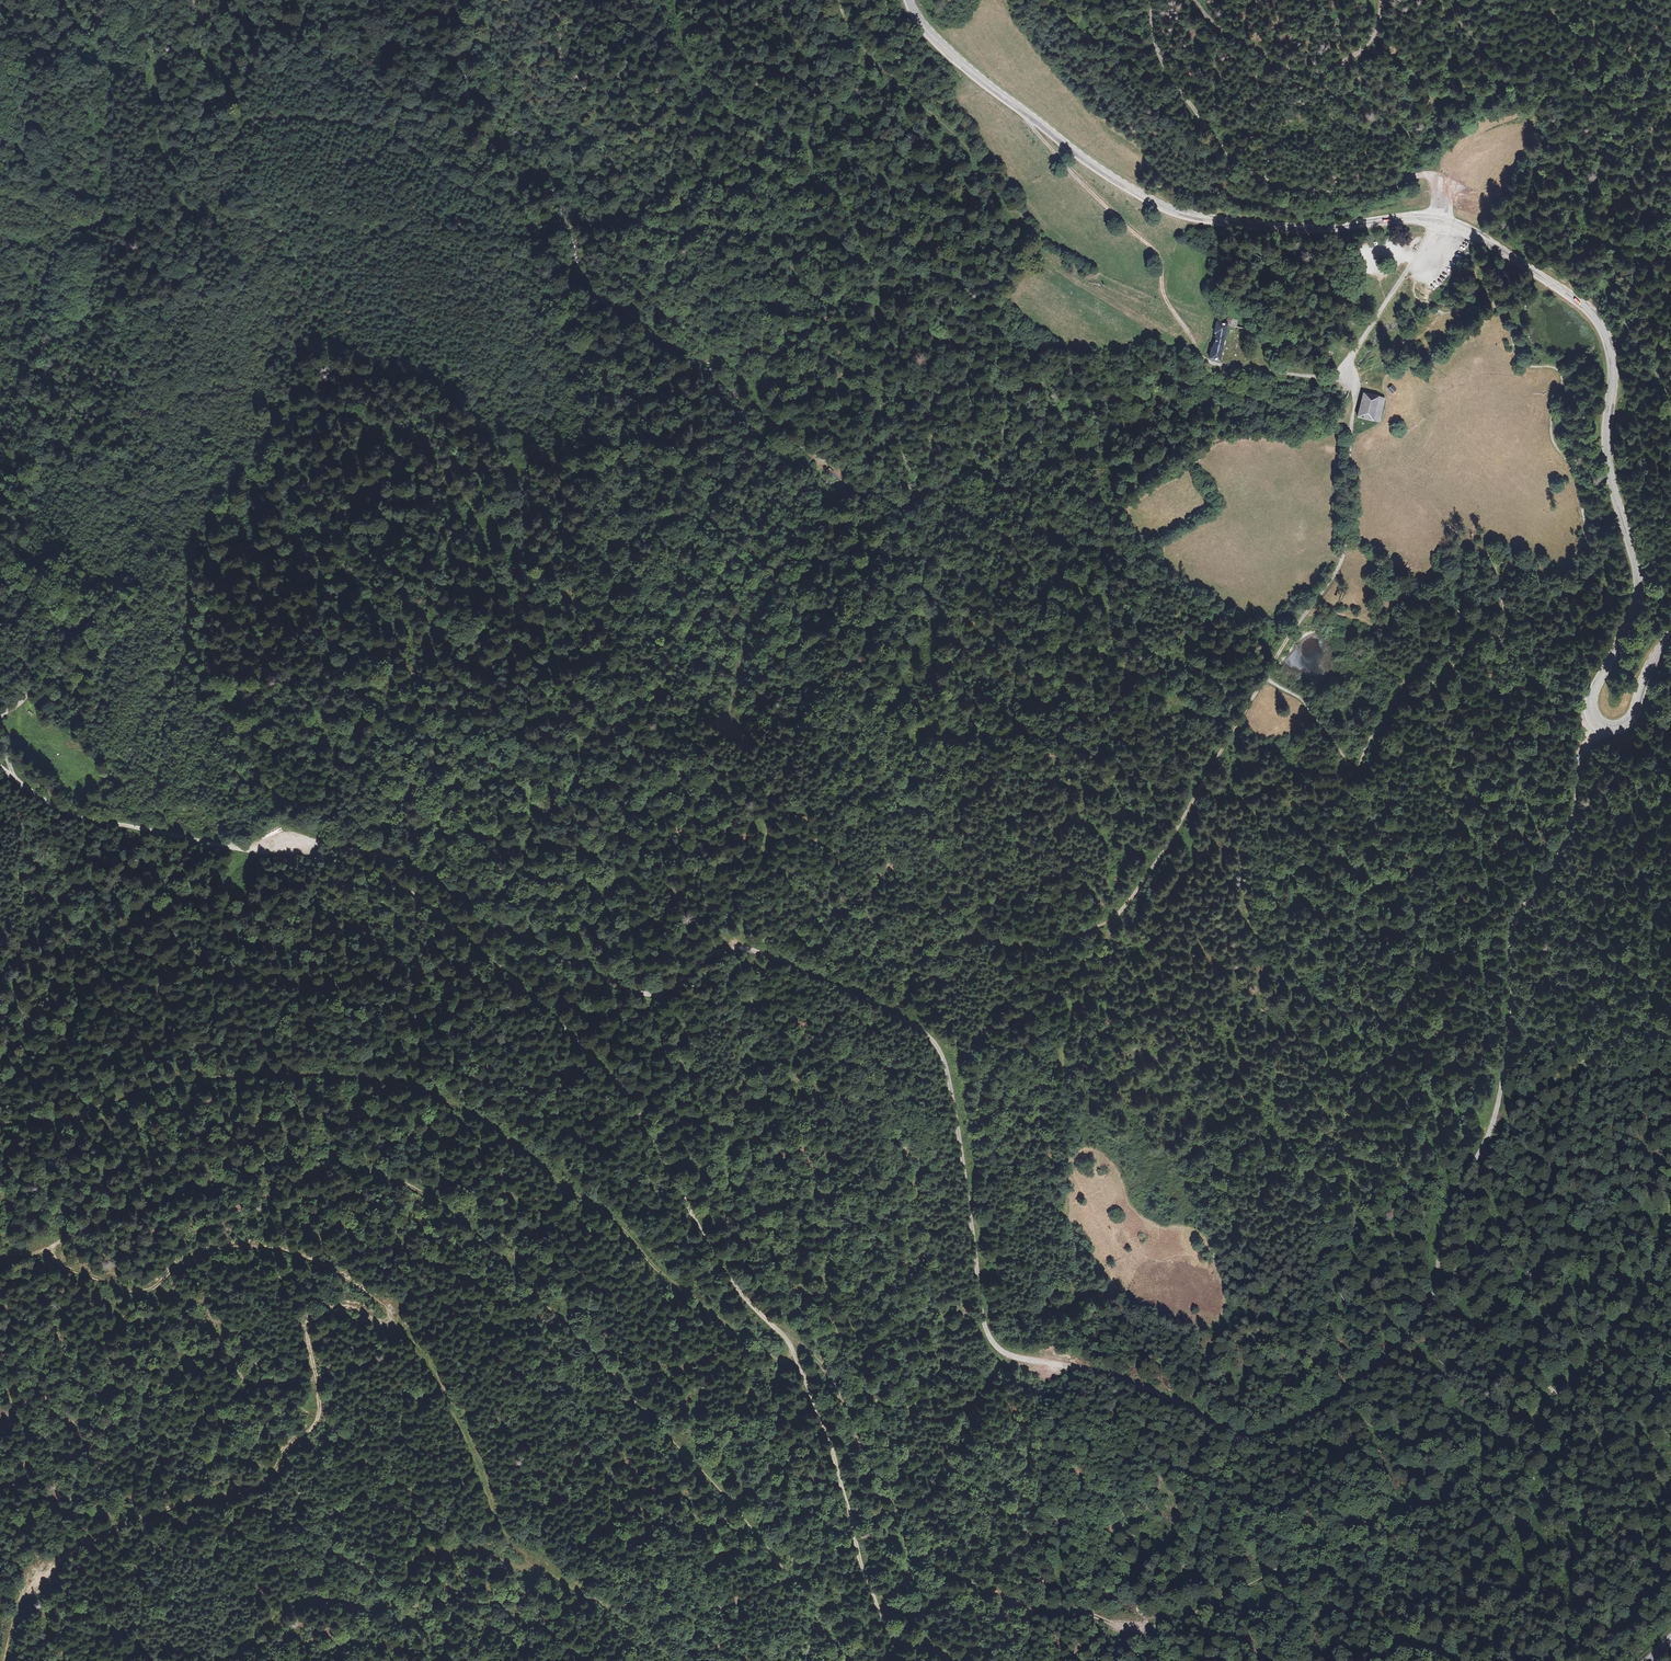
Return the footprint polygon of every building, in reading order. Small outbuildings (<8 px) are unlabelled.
[(1227,318),(1226,325),(1237,327),(1239,320),(1227,318)] [(1226,325),(1217,323),(1215,332),(1216,333),(1213,348),(1212,347),(1210,358),(1219,360),(1226,325)] [(1365,391),(1358,417),(1373,421),(1380,395),(1365,391)]
